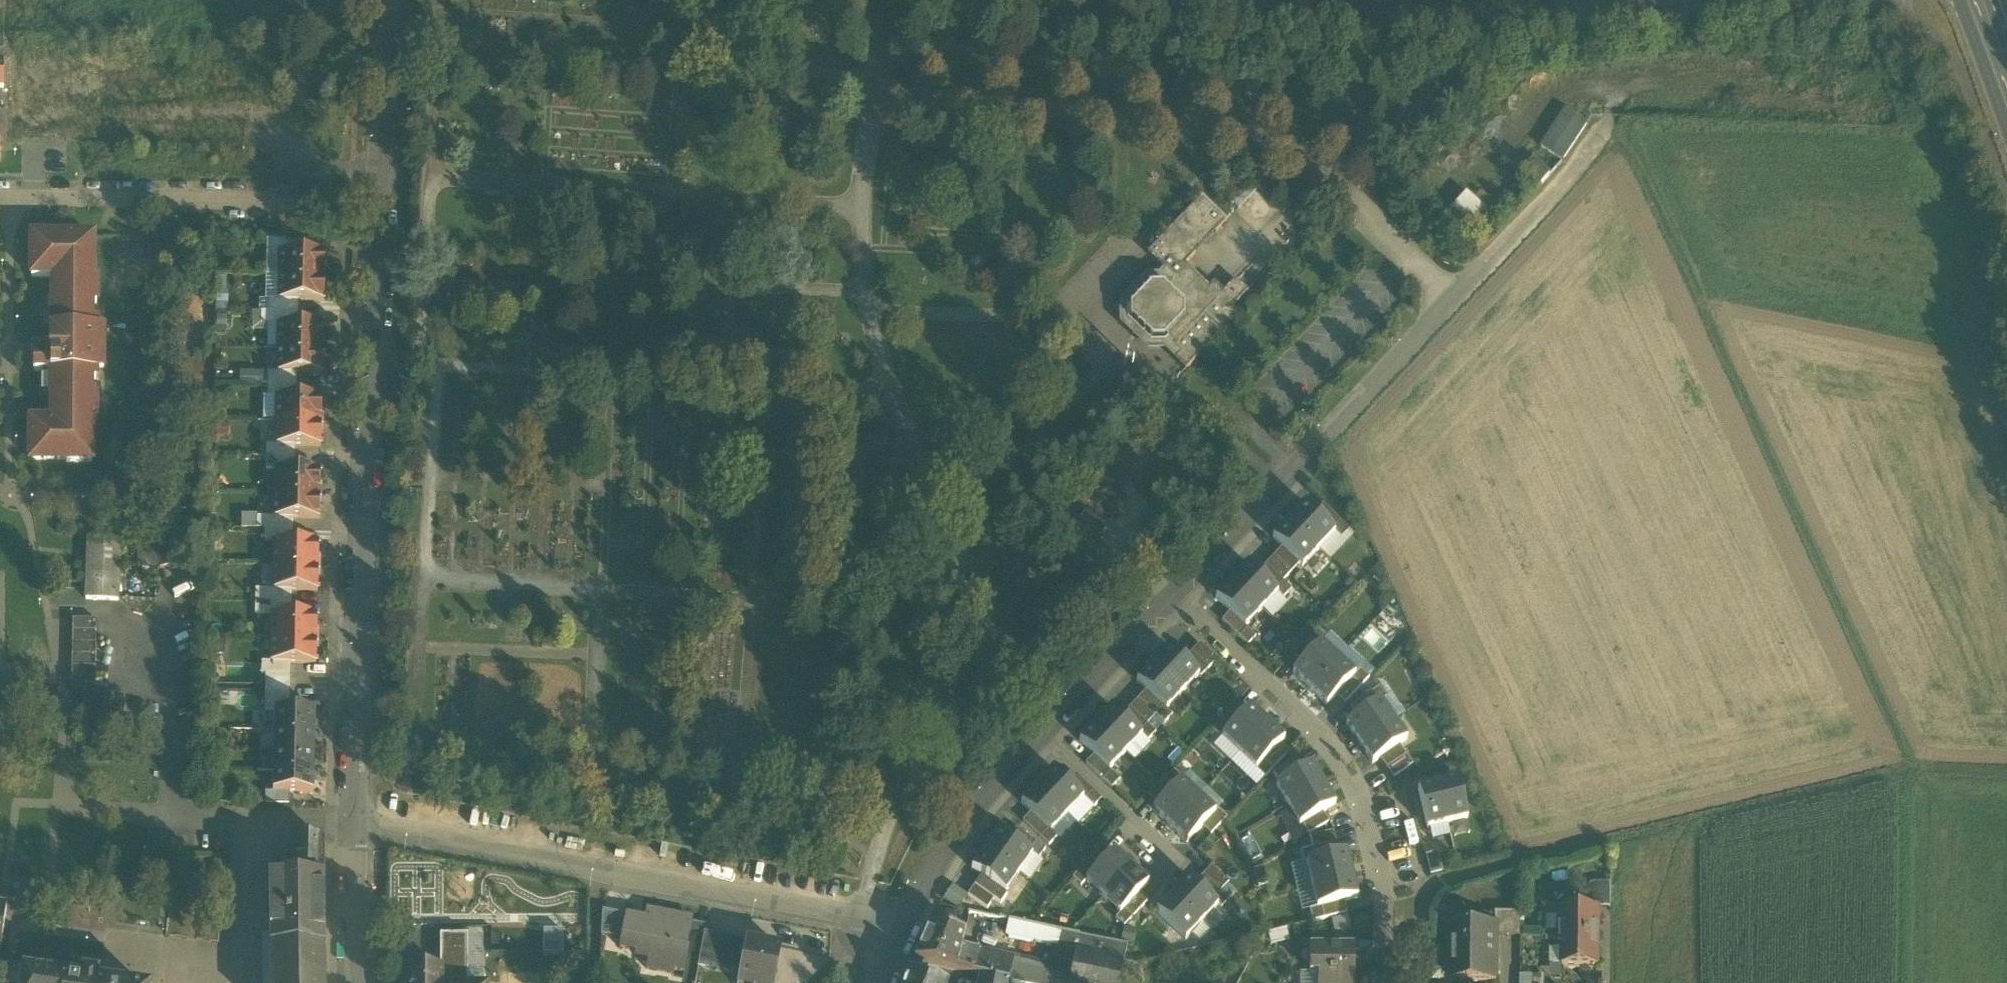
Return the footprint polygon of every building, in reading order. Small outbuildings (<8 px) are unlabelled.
[(1544,150),(1562,162),(1588,126),(1569,113),(1544,150)] [(1549,176),(1533,161),(1526,168),(1542,183),(1549,176)] [(1487,213),(1466,194),(1442,220),(1463,239),(1487,213)] [(1202,197),(1147,254),(1173,280),(1165,289),(1163,286),(1150,287),(1131,307),(1131,319),(1151,339),(1164,339),(1166,336),(1174,344),(1172,346),(1180,354),(1174,361),(1185,371),(1238,316),(1231,310),(1248,292),(1235,280),(1219,298),(1185,265),(1227,221),(1202,197)] [(94,237),(68,237),(68,240),(32,240),(32,277),(55,277),(55,303),(51,303),(51,345),(42,345),(41,354),(34,354),(34,371),(51,372),(51,397),(54,397),(54,422),(30,422),(30,460),(66,460),(66,462),(92,463),(92,446),(87,446),(87,439),(92,439),(92,421),(96,421),(96,395),(92,395),(92,380),(96,380),(96,368),(103,369),(104,353),(92,353),(92,347),(104,347),(104,332),(96,332),(96,320),(92,320),(92,305),(96,305),(97,279),(93,279),(93,261),(88,261),(88,254),(93,254),(94,237)] [(299,241),(271,240),(271,253),(281,253),(299,253),(299,241)] [(299,253),(281,253),(280,277),(324,278),(325,254),(299,253)] [(324,278),(280,277),(280,301),(298,301),(324,302),(324,278)] [(280,301),(270,301),(270,313),(298,313),(298,301),(280,301)] [(270,313),(262,313),(261,325),(279,325),(297,326),(298,313),(270,313)] [(297,326),(279,325),(279,349),(323,350),(323,326),(297,326)] [(323,350),(279,349),(278,373),(296,374),(322,374),(323,350)] [(278,373),(268,373),(268,385),(296,386),(296,374),(278,373)] [(296,386),(268,385),(268,397),(278,398),(296,398),(296,386)] [(296,398),(278,398),(277,421),(321,422),(322,398),(296,398)] [(321,422),(277,421),(277,446),(295,446),(321,446),(321,422)] [(277,446),(267,445),(267,457),(294,458),(295,446),(277,446)] [(294,458),(267,457),(266,469),(276,470),(294,470),(294,458)] [(294,470),(276,470),(276,494),(320,495),(320,471),(294,470)] [(320,495),(276,494),(275,518),(293,518),(319,519),(320,495)] [(1305,505),(1289,522),(1319,550),(1335,534),(1315,515),(1305,505)] [(1323,506),(1315,515),(1335,534),(1341,539),(1348,531),(1323,506)] [(275,518),(257,518),(257,530),(265,530),(293,530),(293,518),(275,518)] [(1319,550),(1289,522),(1273,540),(1283,549),(1300,566),(1302,567),(1319,550)] [(293,530),(265,530),(265,542),(275,542),(293,542),(293,530)] [(179,534),(159,535),(161,569),(181,568),(179,534)] [(120,541),(88,539),(85,600),(117,601),(120,541)] [(293,542),(275,542),(274,566),(318,567),(319,543),(293,542)] [(1283,549),(1274,558),(1292,574),(1300,566),(1283,549)] [(1274,558),(1266,566),(1284,583),(1292,574),(1274,558)] [(318,567),(274,566),(274,590),(318,591),(318,567)] [(1248,566),(1232,583),(1262,611),(1278,594),(1258,575),(1248,566)] [(1266,566),(1258,575),(1278,594),(1284,600),(1292,591),(1284,583),(1266,566)] [(1262,611),(1232,583),(1216,600),(1230,614),(1246,628),(1262,611)] [(274,590),(256,590),(256,602),(291,603),(292,591),(274,590)] [(291,603),(256,602),(255,614),(273,615),(291,615),(291,603)] [(1246,628),(1230,614),(1222,622),(1248,647),(1256,638),(1246,628)] [(291,615),(273,615),(272,639),(316,639),(317,615),(291,615)] [(96,620),(73,620),(71,691),(95,692),(96,620)] [(1317,631),(1294,657),(1302,665),(1321,645),(1326,639),(1317,631)] [(316,639),(272,639),(272,663),(290,663),(316,663),(316,639)] [(1209,670),(1217,662),(1200,645),(1191,654),(1209,670)] [(1338,661),(1321,645),(1302,665),(1293,675),(1310,691),(1338,661)] [(1169,649),(1153,666),(1183,695),(1199,678),(1183,663),(1169,649)] [(1200,679),(1209,670),(1191,654),(1183,663),(1199,678),(1200,679)] [(1355,677),(1338,661),(1310,691),(1327,707),(1336,697),(1355,677)] [(272,663),(262,662),(262,675),(266,675),(290,675),(290,663),(272,663)] [(1183,695),(1153,666),(1136,683),(1146,693),(1166,712),(1183,695)] [(1355,677),(1336,697),(1345,706),(1369,680),(1360,671),(1355,677)] [(290,675),(266,675),(265,687),(289,687),(290,675)] [(289,687),(265,687),(265,699),(289,699),(289,687)] [(1350,709),(1357,719),(1387,699),(1379,689),(1350,709)] [(1164,726),(1172,717),(1166,712),(1146,693),(1138,701),(1156,718),(1164,726)] [(289,699),(265,699),(265,711),(275,711),(289,711),(289,699)] [(1147,727),(1156,718),(1138,701),(1130,710),(1147,727)] [(1393,723),(1380,704),(1357,719),(1346,727),(1359,746),(1393,723)] [(1214,732),(1222,740),(1245,714),(1237,707),(1214,732)] [(1121,719),(1112,710),(1096,726),(1126,755),(1141,738),(1121,719)] [(1147,743),(1155,735),(1147,727),(1130,710),(1121,719),(1141,738),(1147,743)] [(1267,726),(1250,710),(1245,714),(1222,740),(1239,756),(1267,726)] [(289,711),(275,711),(274,731),(315,732),(315,712),(289,711)] [(1406,743),(1393,723),(1359,746),(1372,766),(1380,761),(1400,747),(1406,743)] [(1126,755),(1096,726),(1079,743),(1094,758),(1109,772),(1126,755)] [(1284,742),(1267,726),(1239,756),(1256,772),(1280,747),(1284,742)] [(315,732),(274,731),(274,751),(314,752),(315,732)] [(1288,756),(1280,747),(1256,772),(1265,780),(1288,756)] [(1406,757),(1400,747),(1380,761),(1386,770),(1406,757)] [(314,752),(274,751),(274,771),(314,772),(314,752)] [(1413,767),(1406,757),(1386,770),(1393,780),(1413,767)] [(1109,772),(1094,758),(1086,766),(1112,791),(1120,782),(1109,772)] [(1293,764),(1274,776),(1280,786),(1300,775),(1293,764)] [(1323,788),(1312,768),(1300,775),(1280,786),(1277,788),(1288,808),(1323,788)] [(314,772),(274,771),(273,792),(289,793),(313,793),(314,772)] [(1054,772),(1037,789),(1067,816),(1084,800),(1068,785),(1054,772)] [(1150,798),(1158,807),(1181,783),(1183,781),(1174,773),(1150,798)] [(1077,776),(1068,785),(1084,800),(1094,810),(1102,801),(1077,776)] [(1458,781),(1438,786),(1448,826),(1468,821),(1458,781)] [(1158,807),(1153,813),(1170,829),(1198,799),(1181,783),(1158,807)] [(1427,831),(1448,826),(1438,786),(1418,791),(1427,831)] [(1335,809),(1323,788),(1288,808),(1300,828),(1303,827),(1323,815),(1335,809)] [(1067,816),(1037,789),(1021,805),(1031,815),(1051,834),(1067,816)] [(273,792),(265,792),(265,804),(289,804),(289,793),(273,792)] [(1215,815),(1198,799),(1170,829),(1187,845),(1202,829),(1215,815)] [(1215,815),(1202,829),(1211,838),(1228,820),(1219,811),(1215,815)] [(1051,834),(1031,815),(1023,823),(1049,847),(1057,839),(1051,834)] [(1328,825),(1323,815),(1303,827),(1308,836),(1328,825)] [(1016,830),(1009,840),(1029,854),(1036,844),(1016,830)] [(1009,840),(998,832),(985,851),(1019,875),(1032,856),(1029,854),(1009,840)] [(1313,851),(1335,845),(1333,834),(1310,839),(1313,851)] [(325,842),(290,841),(289,882),(324,882),(325,842)] [(1306,864),(1338,856),(1335,845),(1313,851),(1301,854),(1303,865),(1306,864)] [(1019,875),(985,851),(971,870),(981,877),(1005,894),(1019,875)] [(1103,899),(1131,870),(1114,854),(1106,862),(1086,883),(1103,899)] [(1351,877),(1345,854),(1338,856),(1306,864),(1312,887),(1351,877)] [(1086,883),(1106,862),(1098,855),(1073,881),(1081,888),(1086,883)] [(1426,857),(1430,876),(1441,873),(1437,855),(1426,857)] [(1203,877),(1221,894),(1229,885),(1212,868),(1203,877)] [(1139,894),(1147,886),(1131,870),(1103,899),(1119,915),(1139,894)] [(1005,894),(981,877),(974,887),(994,900),(1000,905),(1007,895),(1005,894)] [(1203,877),(1195,886),(1218,908),(1221,911),(1230,902),(1221,894),(1203,877)] [(1357,901),(1351,877),(1312,887),(1318,910),(1344,904),(1357,901)] [(1195,886),(1188,879),(1172,897),(1202,925),(1218,908),(1195,886)] [(289,882),(269,882),(270,951),(324,951),(324,882),(289,882)] [(1611,884),(1595,883),(1595,908),(1611,908),(1611,884)] [(994,900),(974,887),(967,897),(987,910),(994,900)] [(1148,903),(1139,894),(1119,915),(1115,920),(1124,929),(1148,903)] [(1186,942),(1202,925),(1172,897),(1155,914),(1186,942)] [(1347,916),(1344,904),(1318,910),(1310,912),(1313,924),(1347,916)] [(1599,909),(1563,909),(1563,926),(1560,926),(1560,937),(1599,937),(1599,909)] [(628,916),(602,911),(601,936),(621,940),(625,922),(627,922),(628,916)] [(692,920),(647,911),(644,925),(627,922),(625,922),(621,940),(620,949),(637,952),(638,950),(637,950),(639,943),(652,945),(649,959),(647,970),(674,975),(675,969),(685,971),(689,950),(679,948),(681,935),(689,937),(692,920)] [(1521,914),(1494,914),(1494,926),(1497,926),(1497,937),(1521,937),(1521,914)] [(1076,953),(1123,963),(1127,948),(1013,922),(1009,938),(1052,948),(1076,953)] [(1448,926),(1448,947),(1455,947),(1455,964),(1448,964),(1448,980),(1467,980),(1467,982),(1492,982),(1496,982),(1497,937),(1497,926),(1494,926),(1448,926)] [(964,936),(930,928),(915,962),(956,972),(960,955),(964,936)] [(560,953),(560,929),(542,929),(542,952),(560,953)] [(705,935),(699,966),(713,968),(719,937),(705,935)] [(440,970),(406,970),(406,982),(468,982),(468,936),(440,936),(440,970)] [(745,942),(719,937),(713,968),(739,974),(745,942)] [(1599,937),(1560,937),(1560,950),(1563,950),(1563,967),(1599,968),(1599,937)] [(745,942),(738,982),(774,982),(781,949),(745,942)] [(1071,976),(1076,953),(1052,948),(1047,971),(1071,976)] [(1309,948),(1309,973),(1318,973),(1318,982),(1353,982),(1353,948),(1309,948)] [(270,951),(270,982),(324,982),(324,979),(325,979),(324,951),(270,951)] [(1013,963),(1014,960),(977,951),(976,958),(972,975),(982,977),(1006,982),(1069,982),(1071,976),(1047,971),(1013,963)] [(1076,953),(1071,976),(1069,982),(1119,982),(1123,963),(1076,953)] [(976,958),(960,955),(956,972),(972,975),(976,958)]
